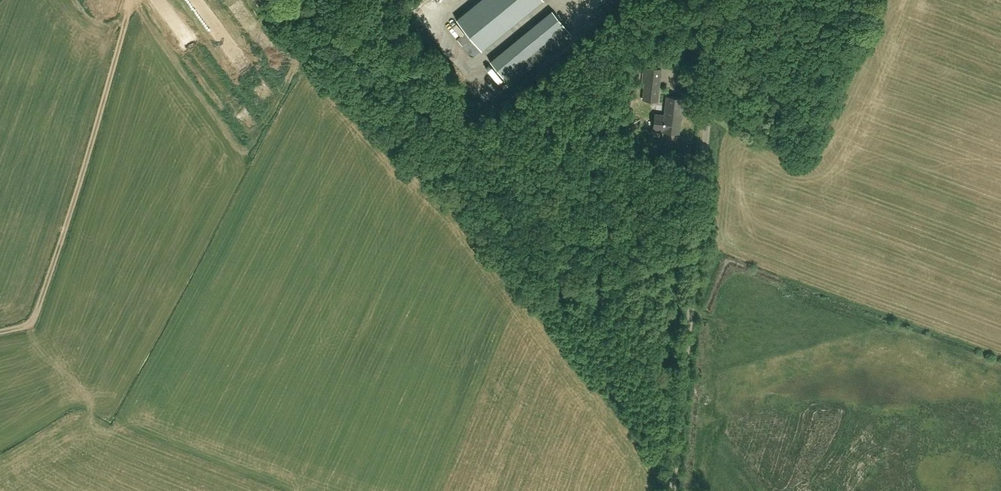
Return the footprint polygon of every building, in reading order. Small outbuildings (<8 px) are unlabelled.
[(455,19),(481,50),(541,0),(478,0),(455,19)] [(552,10),(490,60),(503,76),(564,25),(552,10)] [(575,27),(586,21),(582,12),(571,18),(575,27)] [(657,98),(661,67),(647,65),(644,97),(657,98)] [(678,133),(682,98),(667,96),(664,115),(655,114),(653,128),(663,130),(663,131),(678,133)]
